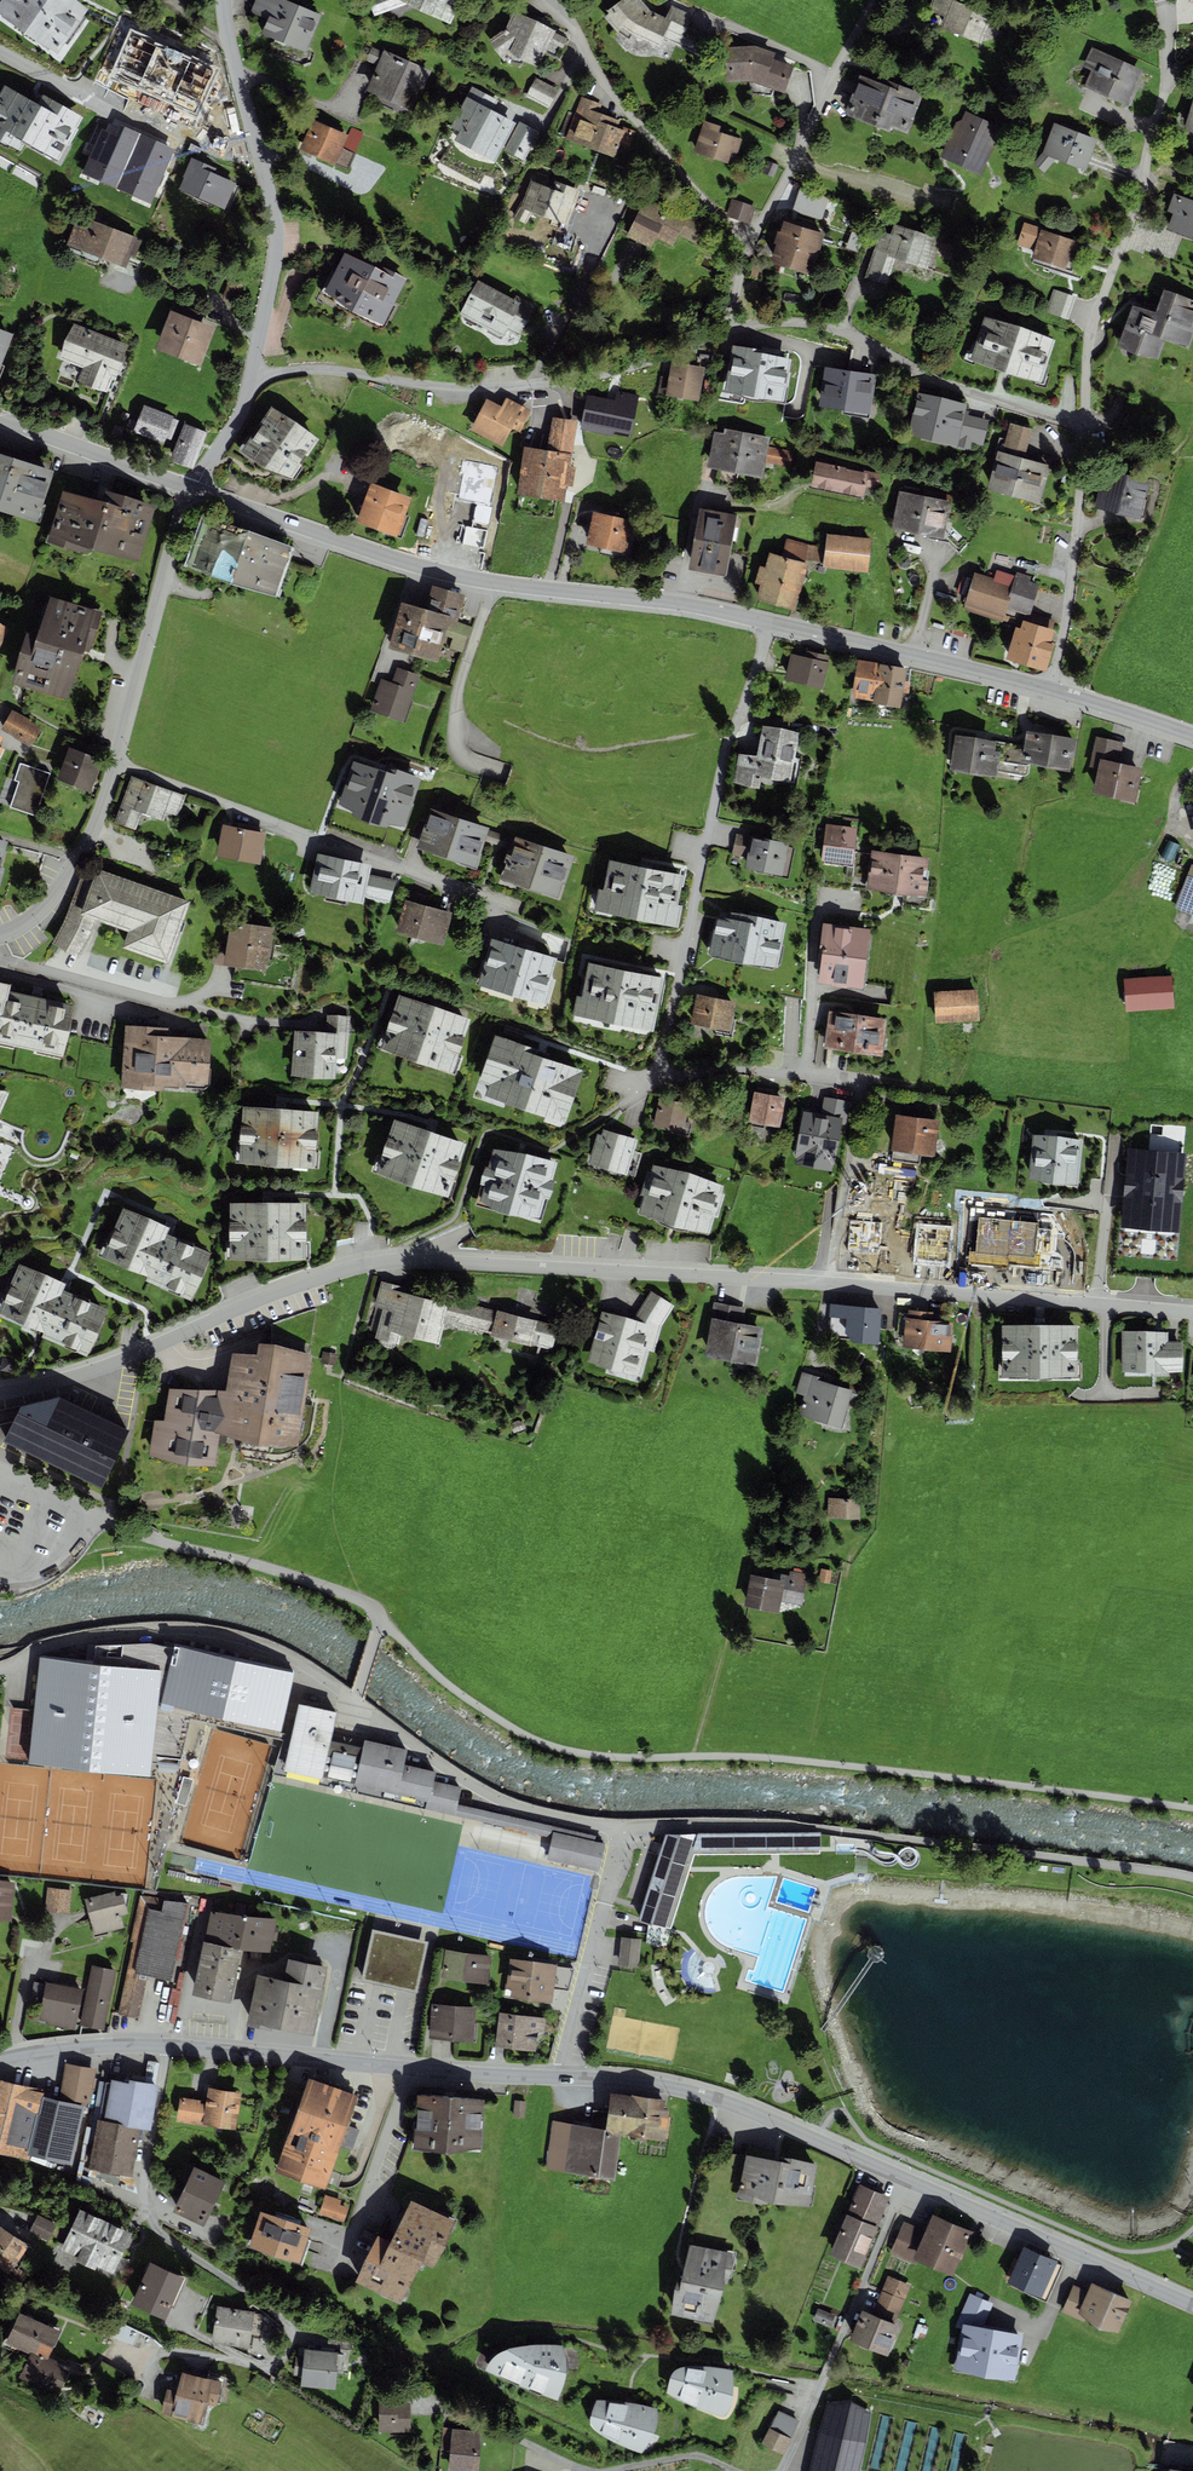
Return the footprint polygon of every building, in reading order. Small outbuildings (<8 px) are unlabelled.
[(0,1),(0,14),(57,54),(89,8),(77,0),(1,0),(0,1)] [(286,0),(256,0),(251,12),(267,19),(262,33),(306,52),(321,15),(300,6),(302,2),(297,0),(290,0),(290,2),(286,0)] [(374,16),(407,4),(452,24),(463,0),(369,0),(374,16)] [(642,0),(622,0),(608,11),(609,12),(604,17),(618,31),(623,26),(629,32),(659,45),(663,38),(696,52),(704,33),(688,26),(693,15),(671,5),(666,17),(650,10),(642,0)] [(961,3),(962,0),(933,0),(928,10),(943,16),(939,27),(983,45),(994,16),(961,3)] [(570,35),(513,10),(506,28),(489,39),(501,58),(510,53),(538,68),(545,52),(559,59),(570,35)] [(755,46),(724,47),(726,83),(751,81),(785,93),(794,65),(773,58),(775,53),(755,46)] [(1092,46),(1083,66),(1092,70),(1085,86),(1128,105),(1145,69),(1092,46)] [(432,70),(384,50),(383,52),(372,47),(366,60),(378,65),(367,90),(414,110),(432,70)] [(880,82),(860,74),(844,114),(891,132),(893,127),(908,133),(923,94),(882,78),(880,82)] [(559,89),(535,78),(526,96),(549,108),(559,89)] [(4,84),(0,92),(0,139),(21,151),(25,143),(58,161),(84,117),(43,93),(37,103),(4,84)] [(492,102),(473,93),(456,125),(465,129),(461,137),(494,154),(510,125),(487,112),(492,102)] [(602,104),(581,96),(566,138),(614,155),(617,147),(627,151),(635,130),(621,125),(620,128),(618,127),(621,120),(599,113),(602,104)] [(1184,128),(1192,131),(1192,98),(1184,128)] [(961,121),(956,123),(941,157),(981,174),(1001,127),(965,111),(961,121)] [(348,134),(313,119),(300,149),(349,170),(356,153),(355,153),(363,133),(351,128),(348,134)] [(720,125),(704,120),(693,152),(728,163),(731,152),(737,154),(742,139),(739,138),(740,135),(720,128),(720,125)] [(534,132),(516,123),(505,146),(523,155),(534,132)] [(1060,126),(1054,124),(1043,152),(1034,163),(1044,172),(1057,158),(1085,169),(1097,140),(1084,134),(1084,133),(1061,124),(1060,126)] [(217,167),(192,156),(178,188),(228,210),(240,184),(215,173),(217,167)] [(778,165),(768,161),(762,173),(773,177),(778,165)] [(581,179),(556,169),(552,179),(555,180),(552,188),(531,180),(521,206),(515,217),(526,224),(533,210),(567,223),(580,189),(577,188),(581,179)] [(1174,193),(1167,211),(1173,213),(1168,228),(1192,237),(1192,200),(1174,193)] [(708,225),(647,195),(626,235),(651,248),(656,238),(673,246),(678,235),(698,245),(708,225)] [(756,206),(732,198),(726,215),(750,223),(756,206)] [(85,228),(74,224),(66,245),(126,267),(131,255),(135,257),(141,240),(137,239),(137,237),(89,218),(85,228)] [(789,221),(784,219),(780,231),(778,230),(775,242),(777,243),(771,261),(811,274),(825,233),(817,231),(818,228),(790,218),(789,221)] [(1084,242),(1046,231),(1047,229),(1023,222),(1017,244),(1034,250),(1031,258),(1075,272),(1084,242)] [(940,238),(894,223),(891,234),(880,230),(865,277),(887,285),(895,258),(927,268),(931,256),(934,257),(940,238)] [(345,252),(325,292),(350,310),(383,326),(407,279),(383,267),(382,270),(345,252)] [(754,263),(750,275),(757,277),(760,265),(754,263)] [(230,276),(222,297),(236,303),(244,282),(230,276)] [(478,280),(460,314),(503,337),(506,330),(519,337),(536,305),(516,294),(514,299),(478,280)] [(1053,288),(1045,312),(1068,320),(1076,296),(1053,288)] [(1157,313),(1133,305),(1119,347),(1159,360),(1166,340),(1190,348),(1192,338),(1192,301),(1165,291),(1157,313)] [(179,313),(170,310),(155,348),(200,366),(215,327),(197,320),(201,312),(183,305),(179,313)] [(1021,326),(984,316),(970,359),(1005,372),(1041,382),(1055,340),(1021,326)] [(128,344),(73,322),(64,339),(59,359),(81,368),(76,381),(107,393),(113,379),(114,380),(125,364),(128,344)] [(13,334),(0,329),(0,367),(13,334)] [(771,352),(732,344),(724,391),(783,402),(786,387),(788,387),(791,371),(789,371),(792,358),(771,354),(771,352)] [(848,370),(825,366),(819,407),(871,413),(878,360),(859,351),(851,348),(848,370)] [(704,367),(672,362),(668,383),(660,382),(658,395),(665,397),(666,395),(698,400),(704,367)] [(600,434),(630,439),(638,393),(616,389),(615,398),(587,393),(584,408),(573,406),(570,420),(577,421),(576,429),(581,430),(578,445),(597,448),(600,434)] [(966,404),(918,392),(907,435),(956,448),(966,404)] [(502,407),(486,399),(470,430),(502,446),(512,428),(520,432),(531,411),(506,398),(502,407)] [(144,405),(134,431),(164,443),(166,438),(171,440),(179,420),(173,418),(174,416),(144,405)] [(271,406),(240,451),(263,468),(292,478),(318,439),(271,406)] [(965,414),(958,440),(983,446),(990,420),(965,414)] [(576,429),(577,421),(570,420),(553,417),(548,451),(525,448),(518,493),(564,500),(576,429)] [(170,459),(193,468),(207,432),(184,423),(170,459)] [(1006,439),(999,437),(996,450),(997,450),(986,490),(1039,504),(1050,466),(1024,458),(1032,429),(1010,423),(1006,439)] [(124,428),(115,425),(110,435),(120,439),(124,428)] [(715,432),(707,467),(718,469),(715,485),(735,489),(738,473),(762,478),(765,463),(768,446),(770,437),(725,428),(723,434),(715,432)] [(37,522),(53,471),(51,470),(54,462),(0,445),(0,510),(37,522)] [(795,451),(768,446),(765,463),(791,468),(795,451)] [(814,460),(816,461),(811,486),(864,498),(865,487),(880,486),(879,473),(864,470),(863,472),(846,468),(846,467),(830,464),(831,460),(815,457),(814,460)] [(1151,480),(1103,469),(1094,507),(1142,519),(1151,480)] [(412,498),(371,482),(356,522),(397,537),(412,498)] [(62,488),(46,542),(87,554),(89,548),(139,563),(157,505),(105,490),(102,500),(62,488)] [(951,501),(898,490),(891,527),(943,538),(946,521),(951,501)] [(737,514),(700,507),(688,569),(726,575),(737,514)] [(593,512),(586,544),(626,552),(633,520),(618,517),(619,513),(608,511),(607,515),(593,512)] [(205,517),(188,565),(275,596),(292,547),(205,517)] [(969,543),(946,521),(943,538),(942,541),(948,542),(959,553),(969,543)] [(871,538),(827,533),(825,546),(808,544),(805,559),(824,562),(823,568),(869,572),(871,538)] [(782,556),(769,552),(765,567),(760,565),(755,583),(760,585),(756,599),(795,611),(807,563),(805,562),(805,559),(808,544),(786,538),(782,556)] [(911,563),(909,557),(903,556),(898,561),(900,567),(906,568),(911,563)] [(1015,575),(997,570),(994,579),(975,573),(963,610),(1002,622),(1005,613),(1026,620),(1027,616),(1030,617),(1031,613),(1040,584),(1031,581),(1032,576),(1016,571),(1015,575)] [(428,609),(401,602),(388,648),(438,662),(445,637),(448,625),(457,628),(458,623),(466,594),(432,585),(429,598),(431,599),(428,609)] [(103,611),(49,595),(37,636),(27,633),(12,683),(69,700),(84,650),(91,652),(103,611)] [(1025,623),(1022,622),(1020,629),(1016,628),(1007,658),(1046,669),(1054,643),(1051,642),(1055,630),(1052,629),(1055,620),(1031,613),(1030,617),(1027,616),(1026,620),(1025,623)] [(10,628),(0,622),(0,646),(10,628)] [(457,628),(448,625),(445,637),(452,639),(449,649),(464,653),(472,627),(458,623),(457,628)] [(805,657),(790,654),(784,680),(823,689),(830,656),(806,651),(805,657)] [(912,669),(857,660),(852,693),(855,694),(854,697),(873,700),(872,703),(900,708),(903,692),(908,693),(912,669)] [(381,679),(370,710),(405,722),(421,675),(397,668),(392,683),(381,679)] [(12,710),(1,730),(31,747),(42,728),(12,710)] [(799,733),(763,726),(757,756),(738,752),(732,783),(760,788),(762,778),(789,783),(799,733)] [(1077,738),(1026,730),(1024,745),(1021,763),(1029,764),(1072,770),(1077,738)] [(996,741),(955,735),(950,769),(997,776),(998,772),(1001,751),(995,750),(996,741)] [(1124,742),(1096,736),(1089,767),(1098,769),(1093,792),(1134,801),(1141,768),(1119,763),(1124,742)] [(1024,745),(996,741),(995,750),(1001,751),(998,772),(1023,776),(1025,776),(1027,775),(1028,775),(1029,773),(1029,764),(1021,763),(1024,745)] [(69,748),(57,778),(91,791),(103,760),(69,748)] [(51,773),(19,762),(13,780),(18,782),(10,807),(37,816),(51,773)] [(383,774),(350,763),(339,796),(359,803),(357,808),(379,816),(381,811),(392,815),(406,774),(386,767),(383,774)] [(145,781),(131,776),(114,823),(135,831),(142,813),(134,810),(145,781)] [(174,791),(145,781),(134,810),(142,813),(163,821),(166,813),(174,791)] [(178,816),(185,795),(174,791),(166,813),(178,816)] [(490,828),(430,808),(417,848),(477,867),(490,828)] [(238,827),(222,824),(217,856),(260,864),(266,833),(259,831),(260,827),(238,823),(238,827)] [(857,828),(826,824),(821,861),(852,866),(857,828)] [(788,844),(736,833),(732,855),(746,858),(744,868),(772,874),(772,875),(788,878),(794,848),(788,847),(788,844)] [(575,855),(515,836),(501,879),(558,898),(563,883),(566,884),(575,855)] [(5,868),(1,867),(8,841),(0,839),(0,887),(5,868)] [(929,857),(872,850),(867,888),(926,895),(930,871),(927,870),(929,857)] [(371,864),(317,853),(309,893),(363,904),(365,897),(389,903),(397,880),(369,874),(371,864)] [(683,876),(609,860),(603,890),(598,889),(594,910),(678,928),(682,906),(677,905),(683,876)] [(1192,867),(1176,909),(1192,916),(1192,867)] [(190,901),(96,868),(92,882),(79,879),(64,921),(52,943),(76,957),(90,936),(96,920),(128,931),(122,947),(169,963),(190,901)] [(408,900),(405,899),(396,932),(443,945),(452,912),(430,906),(433,897),(411,890),(408,900)] [(728,916),(716,914),(707,956),(778,970),(788,922),(729,910),(728,916)] [(275,927),(230,920),(227,942),(216,940),(213,964),(265,972),(267,960),(269,961),(275,927)] [(289,927),(293,938),(305,934),(300,922),(289,927)] [(871,929),(824,922),(820,946),(823,947),(818,982),(863,989),(871,929)] [(558,958),(491,938),(477,985),(546,1006),(554,979),(551,979),(558,958)] [(664,978),(589,963),(583,997),(577,996),(573,1016),(653,1032),(664,978)] [(1172,976),(1124,979),(1126,1012),(1174,1008),(1172,976)] [(64,1057),(75,1004),(11,990),(12,983),(0,981),(0,1043),(64,1057)] [(978,989),(934,992),(936,1023),(980,1021),(978,989)] [(736,1001),(697,993),(690,1024),(729,1032),(736,1001)] [(470,1018),(399,994),(381,1049),(452,1073),(470,1018)] [(887,1019),(829,1010),(823,1048),(882,1056),(887,1019)] [(326,1032),(294,1030),(291,1076),(335,1078),(336,1058),(347,1059),(350,1016),(327,1015),(326,1032)] [(169,1028),(125,1025),(121,1088),(164,1091),(165,1087),(205,1089),(209,1085),(212,1039),(169,1036),(169,1028)] [(538,1049),(495,1034),(478,1082),(488,1085),(484,1096),(565,1124),(584,1070),(537,1054),(538,1049)] [(0,1088),(0,1118),(11,1093),(0,1088)] [(785,1097),(754,1092),(749,1121),(780,1127),(785,1097)] [(690,1104),(660,1097),(653,1126),(671,1130),(671,1132),(690,1137),(694,1119),(686,1118),(690,1104)] [(834,1110),(803,1105),(796,1147),(827,1152),(834,1110)] [(243,1106),(239,1163),(315,1168),(319,1111),(243,1106)] [(940,1119),(895,1114),(891,1150),(922,1153),(921,1157),(936,1158),(940,1119)] [(394,1119),(375,1172),(448,1197),(466,1144),(394,1119)] [(597,1133),(588,1163),(626,1175),(637,1139),(603,1129),(601,1135),(597,1133)] [(1082,1138),(1033,1134),(1029,1182),(1078,1186),(1082,1138)] [(526,1154),(494,1148),(488,1166),(486,1165),(480,1184),(483,1185),(478,1200),(507,1214),(539,1219),(546,1199),(549,1199),(554,1181),(553,1180),(558,1162),(526,1154)] [(1186,1154),(1128,1149),(1122,1228),(1180,1232),(1186,1154)] [(690,1172),(653,1165),(639,1212),(674,1227),(710,1234),(724,1185),(690,1172)] [(230,1202),(230,1260),(306,1260),(305,1202),(230,1202)] [(123,1207),(101,1256),(148,1276),(146,1281),(191,1300),(212,1252),(168,1233),(170,1227),(169,1227),(123,1207)] [(1039,1223),(980,1217),(976,1254),(1009,1258),(1009,1254),(1035,1257),(1039,1223)] [(882,1221),(850,1219),(848,1251),(880,1253),(882,1221)] [(954,1227),(917,1224),(914,1264),(950,1267),(954,1227)] [(0,1305),(0,1314),(44,1332),(42,1337),(88,1356),(108,1308),(64,1289),(67,1283),(64,1282),(19,1262),(0,1305)] [(376,1308),(370,1330),(377,1332),(375,1338),(399,1344),(401,1334),(439,1344),(444,1324),(443,1324),(445,1317),(448,1303),(406,1292),(407,1287),(381,1280),(373,1308),(376,1308)] [(635,1320),(600,1311),(586,1362),(642,1377),(649,1351),(654,1352),(661,1326),(675,1305),(651,1291),(636,1315),(635,1320)] [(448,1303),(445,1317),(458,1320),(457,1325),(491,1334),(497,1311),(463,1302),(463,1305),(449,1301),(448,1303)] [(745,1308),(714,1303),(704,1357),(757,1366),(764,1327),(742,1324),(745,1308)] [(882,1308),(830,1304),(829,1317),(847,1319),(845,1333),(853,1343),(879,1345),(882,1308)] [(491,1334),(490,1336),(531,1347),(531,1345),(537,1323),(538,1321),(497,1310),(497,1311),(491,1334)] [(908,1313),(899,1312),(897,1335),(904,1336),(903,1347),(951,1351),(953,1322),(932,1320),(933,1312),(909,1310),(908,1313)] [(537,1323),(531,1345),(552,1350),(558,1328),(537,1323)] [(1078,1324),(1002,1324),(1002,1376),(1078,1376),(1078,1324)] [(1168,1332),(1123,1332),(1122,1371),(1182,1372),(1182,1341),(1168,1341),(1168,1332)] [(258,1445),(298,1446),(311,1355),(275,1344),(259,1343),(256,1353),(233,1353),(226,1390),(219,1433),(258,1445)] [(337,1354),(322,1352),(321,1363),(336,1365),(337,1354)] [(14,1359),(2,1358),(1,1370),(12,1372),(14,1359)] [(818,1376),(802,1371),(795,1393),(804,1396),(798,1414),(841,1427),(849,1399),(854,1400),(859,1385),(833,1377),(831,1383),(817,1379),(818,1376)] [(154,1421),(149,1457),(214,1468),(219,1433),(226,1390),(169,1389),(164,1420),(154,1421)] [(4,1442),(102,1488),(129,1430),(59,1397),(21,1407),(4,1442)] [(860,1499),(828,1498),(828,1518),(859,1519),(860,1499)] [(832,1571),(821,1569),(818,1582),(829,1583),(832,1571)] [(773,1572),(772,1579),(751,1575),(745,1606),(778,1612),(780,1601),(801,1605),(807,1575),(805,1575),(806,1573),(794,1570),(794,1573),(790,1575),(773,1572)] [(95,1647),(93,1664),(41,1657),(28,1762),(150,1775),(152,1762),(181,1765),(191,1720),(243,1731),(245,1725),(283,1731),(293,1673),(174,1646),(174,1649),(150,1646),(95,1647)] [(337,1712),(299,1704),(288,1755),(284,1769),(323,1778),(331,1741),(337,1712)] [(404,1764),(408,1749),(365,1740),(364,1748),(355,1785),(398,1794),(404,1764)] [(323,1778),(355,1785),(364,1748),(331,1741),(323,1778)] [(427,1808),(428,1801),(398,1794),(355,1785),(323,1778),(284,1769),(288,1755),(279,1753),(274,1774),(427,1808)] [(433,1780),(436,1772),(404,1764),(398,1794),(428,1801),(433,1780)] [(193,1780),(182,1777),(175,1803),(186,1806),(193,1780)] [(456,1804),(461,1786),(433,1780),(428,1801),(427,1808),(453,1815),(456,1804)] [(595,1841),(596,1836),(456,1804),(453,1815),(552,1837),(553,1831),(595,1841)] [(638,1915),(665,1925),(696,1829),(665,1829),(638,1915)] [(693,1846),(821,1845),(820,1829),(699,1829),(693,1846)] [(547,1859),(598,1870),(604,1843),(595,1841),(553,1831),(552,1837),(547,1859)] [(0,1881),(0,1920),(11,1921),(15,1883),(0,1881)] [(72,1890),(47,1887),(45,1911),(70,1914),(72,1890)] [(199,1898),(142,1891),(142,1895),(140,1896),(130,1941),(133,1942),(118,2014),(139,2019),(147,1981),(139,1979),(140,1974),(162,1978),(174,1923),(184,1925),(189,1905),(199,1906),(199,1898)] [(115,1892),(85,1900),(95,1934),(123,1927),(120,1915),(128,1913),(127,1908),(129,1894),(115,1892)] [(236,1914),(211,1911),(191,1995),(231,2003),(241,1950),(270,1952),(272,1939),(277,1940),(279,1928),(275,1927),(276,1919),(245,1916),(245,1904),(236,1903),(236,1914)] [(184,1925),(174,1923),(162,1978),(173,1981),(184,1925)] [(428,1942),(372,1930),(361,1981),(417,1993),(428,1942)] [(618,1962),(638,1964),(641,1935),(621,1933),(618,1962)] [(493,1956),(445,1949),(442,1978),(489,1984),(493,1956)] [(282,1978),(257,1973),(246,2025),(271,2030),(271,2028),(315,2037),(329,1966),(287,1957),(282,1978)] [(510,1959),(506,1997),(552,2002),(553,1989),(568,1991),(575,1968),(557,1966),(557,1964),(510,1959)] [(117,1971),(92,1965),(79,2025),(104,2030),(117,1971)] [(43,2000),(46,1984),(34,1982),(31,1998),(43,2000)] [(83,1990),(46,1983),(46,1984),(43,2000),(38,2023),(75,2031),(83,1990)] [(477,2008),(432,2004),(429,2039),(442,2040),(456,2041),(474,2042),(477,2008)] [(559,2020),(499,2013),(495,2047),(535,2052),(538,2031),(557,2033),(559,2020)] [(128,2083),(107,2080),(100,2120),(122,2124),(121,2126),(140,2130),(151,2131),(159,2085),(155,2085),(159,2063),(148,2061),(144,2083),(129,2080),(128,2083)] [(96,2069),(65,2064),(59,2100),(85,2105),(85,2104),(90,2105),(96,2069)] [(307,2069),(277,2165),(328,2181),(358,2085),(307,2069)] [(0,2079),(0,2154),(29,2160),(30,2155),(71,2164),(85,2105),(59,2100),(44,2096),(45,2090),(0,2079)] [(241,2092),(208,2087),(206,2101),(202,2125),(235,2130),(241,2092)] [(664,2101),(611,2093),(606,2130),(611,2133),(621,2135),(664,2141),(665,2138),(667,2138),(670,2117),(667,2117),(668,2110),(663,2109),(664,2101)] [(484,2100),(418,2095),(414,2150),(447,2153),(481,2149),(484,2100)] [(206,2101),(180,2097),(176,2122),(202,2126),(202,2125),(206,2101)] [(526,2102),(515,2101),(512,2117),(524,2119),(526,2102)] [(100,2120),(99,2120),(90,2170),(132,2177),(140,2130),(121,2126),(122,2124),(100,2120)] [(606,2130),(553,2122),(546,2169),(614,2179),(621,2135),(611,2133),(606,2130)] [(779,2161),(746,2155),(737,2200),(768,2205),(768,2203),(810,2207),(817,2165),(780,2157),(779,2161)] [(225,2181),(194,2166),(173,2211),(204,2226),(225,2181)] [(132,2177),(90,2170),(87,2176),(137,2195),(132,2177)] [(889,2199),(859,2185),(828,2256),(858,2269),(889,2199)] [(325,2195),(318,2214),(344,2223),(349,2208),(339,2205),(341,2200),(325,2195)] [(456,2222),(412,2200),(391,2242),(378,2236),(355,2282),(401,2305),(422,2262),(433,2267),(456,2222)] [(132,2233),(79,2209),(60,2251),(77,2258),(76,2261),(95,2270),(96,2267),(113,2274),(132,2233)] [(312,2228),(261,2211),(249,2247),(300,2264),(312,2228)] [(925,2231),(904,2222),(890,2254),(917,2265),(918,2262),(953,2277),(973,2232),(933,2214),(925,2231)] [(38,2215),(29,2231),(48,2241),(57,2225),(38,2215)] [(0,2226),(0,2269),(9,2275),(29,2245),(0,2226)] [(736,2254),(689,2245),(681,2281),(677,2280),(670,2316),(714,2323),(722,2297),(725,2278),(731,2279),(736,2254)] [(1064,2265),(1024,2247),(1007,2283),(1020,2289),(1019,2291),(1046,2303),(1064,2265)] [(185,2278),(150,2262),(130,2304),(165,2320),(185,2278)] [(911,2286),(888,2276),(872,2315),(862,2310),(849,2341),(888,2357),(901,2327),(895,2324),(911,2286)] [(1132,2300),(1092,2282),(1088,2291),(1073,2284),(1061,2312),(1084,2322),(1086,2320),(1100,2330),(1119,2333),(1132,2300)] [(963,2324),(983,2328),(994,2303),(969,2293),(955,2327),(962,2329),(963,2324)] [(255,2312),(217,2306),(212,2342),(250,2347),(255,2312)] [(836,2315),(818,2308),(813,2321),(830,2328),(836,2315)] [(61,2331),(20,2311),(5,2342),(30,2354),(31,2352),(47,2360),(48,2357),(61,2331)] [(1015,2381),(1023,2334),(983,2328),(963,2324),(962,2329),(955,2371),(1015,2381)] [(352,2342),(332,2341),(332,2348),(351,2350),(352,2342)] [(489,2362),(485,2370),(514,2384),(538,2395),(554,2400),(557,2400),(559,2399),(562,2391),(565,2382),(567,2373),(567,2361),(565,2352),(563,2345),(533,2345),(519,2346),(509,2348),(501,2352),(495,2356),(489,2362)] [(338,2352),(304,2349),(303,2358),(296,2357),(295,2375),(302,2376),(301,2387),(335,2390),(336,2372),(343,2373),(344,2354),(338,2354),(338,2352)] [(30,2354),(18,2378),(58,2397),(72,2368),(48,2357),(47,2360),(31,2352),(30,2354)] [(668,2382),(666,2393),(689,2404),(706,2411),(721,2416),(724,2417),(726,2415),(729,2411),(731,2406),(733,2398),(733,2386),(733,2370),(711,2366),(699,2366),(687,2366),(679,2368),(675,2370),(671,2375),(668,2382)] [(223,2381),(181,2372),(177,2391),(167,2389),(161,2414),(203,2424),(207,2405),(217,2407),(223,2381)] [(274,2385),(257,2373),(248,2387),(266,2398),(274,2385)] [(400,2396),(378,2396),(379,2433),(411,2432),(410,2404),(400,2404),(400,2396)] [(853,2400),(844,2401),(835,2402),(824,2426),(810,2470),(856,2470),(864,2439),(867,2411),(853,2400)] [(620,2402),(596,2401),(592,2411),(591,2419),(591,2425),(594,2429),(600,2434),(610,2441),(621,2446),(642,2454),(650,2440),(656,2429),(658,2422),(659,2417),(658,2411),(657,2409),(655,2408),(639,2405),(620,2402)] [(800,2421),(778,2411),(770,2428),(791,2439),(800,2421)] [(442,2427),(440,2449),(451,2450),(449,2470),(479,2470),(483,2430),(442,2427)] [(791,2439),(770,2428),(769,2428),(761,2444),(783,2455),(791,2439)]
